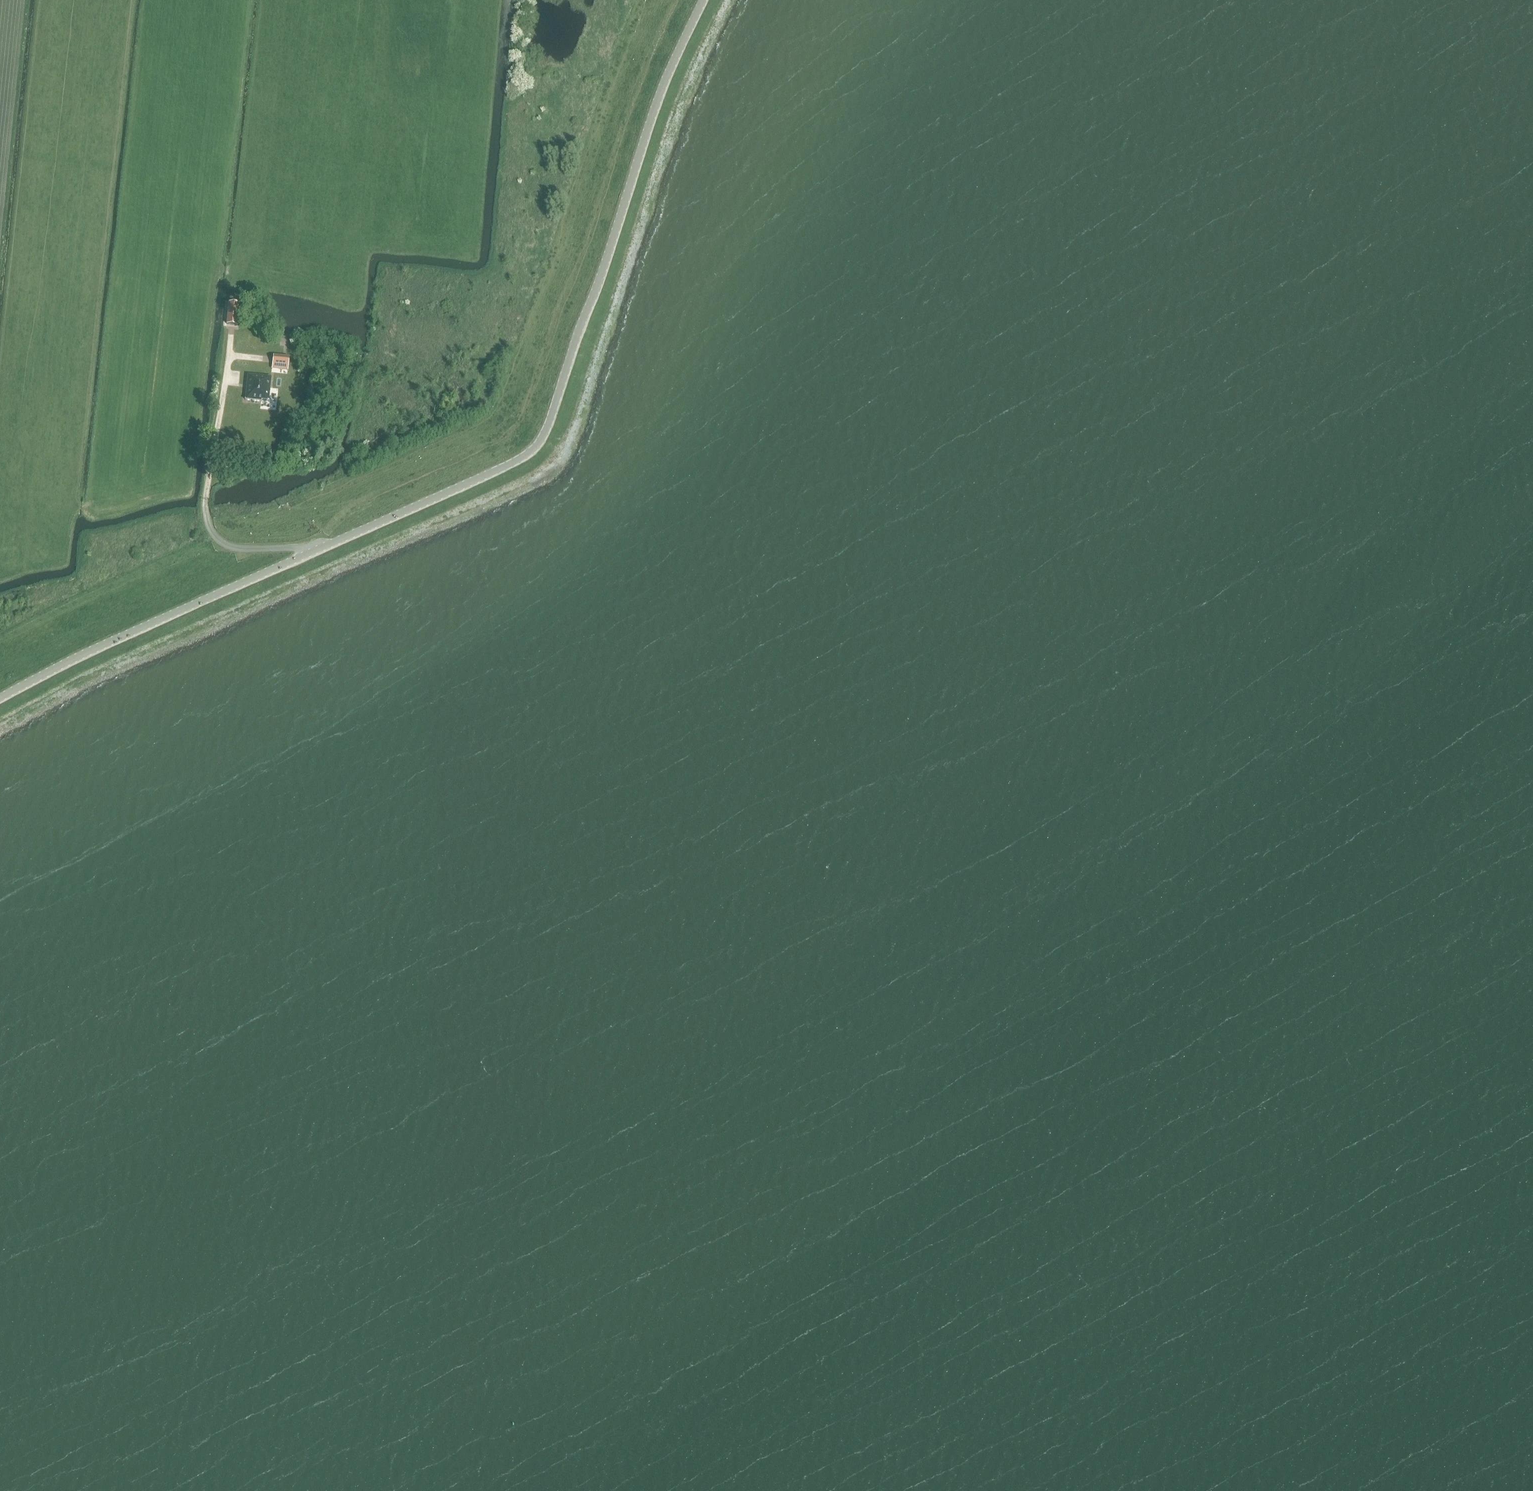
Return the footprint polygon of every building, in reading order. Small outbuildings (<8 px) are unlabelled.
[(238,311),(228,310),(227,324),(237,325),(238,311)] [(289,357),(273,356),(273,364),(288,365),(289,357)] [(271,378),(248,375),(246,400),(262,402),(262,400),(269,401),(271,378)] [(172,549),(154,553),(156,559),(173,555),(172,549)] [(182,598),(173,602),(176,607),(185,603),(182,598)] [(116,653),(119,661),(132,656),(129,648),(116,653)]
